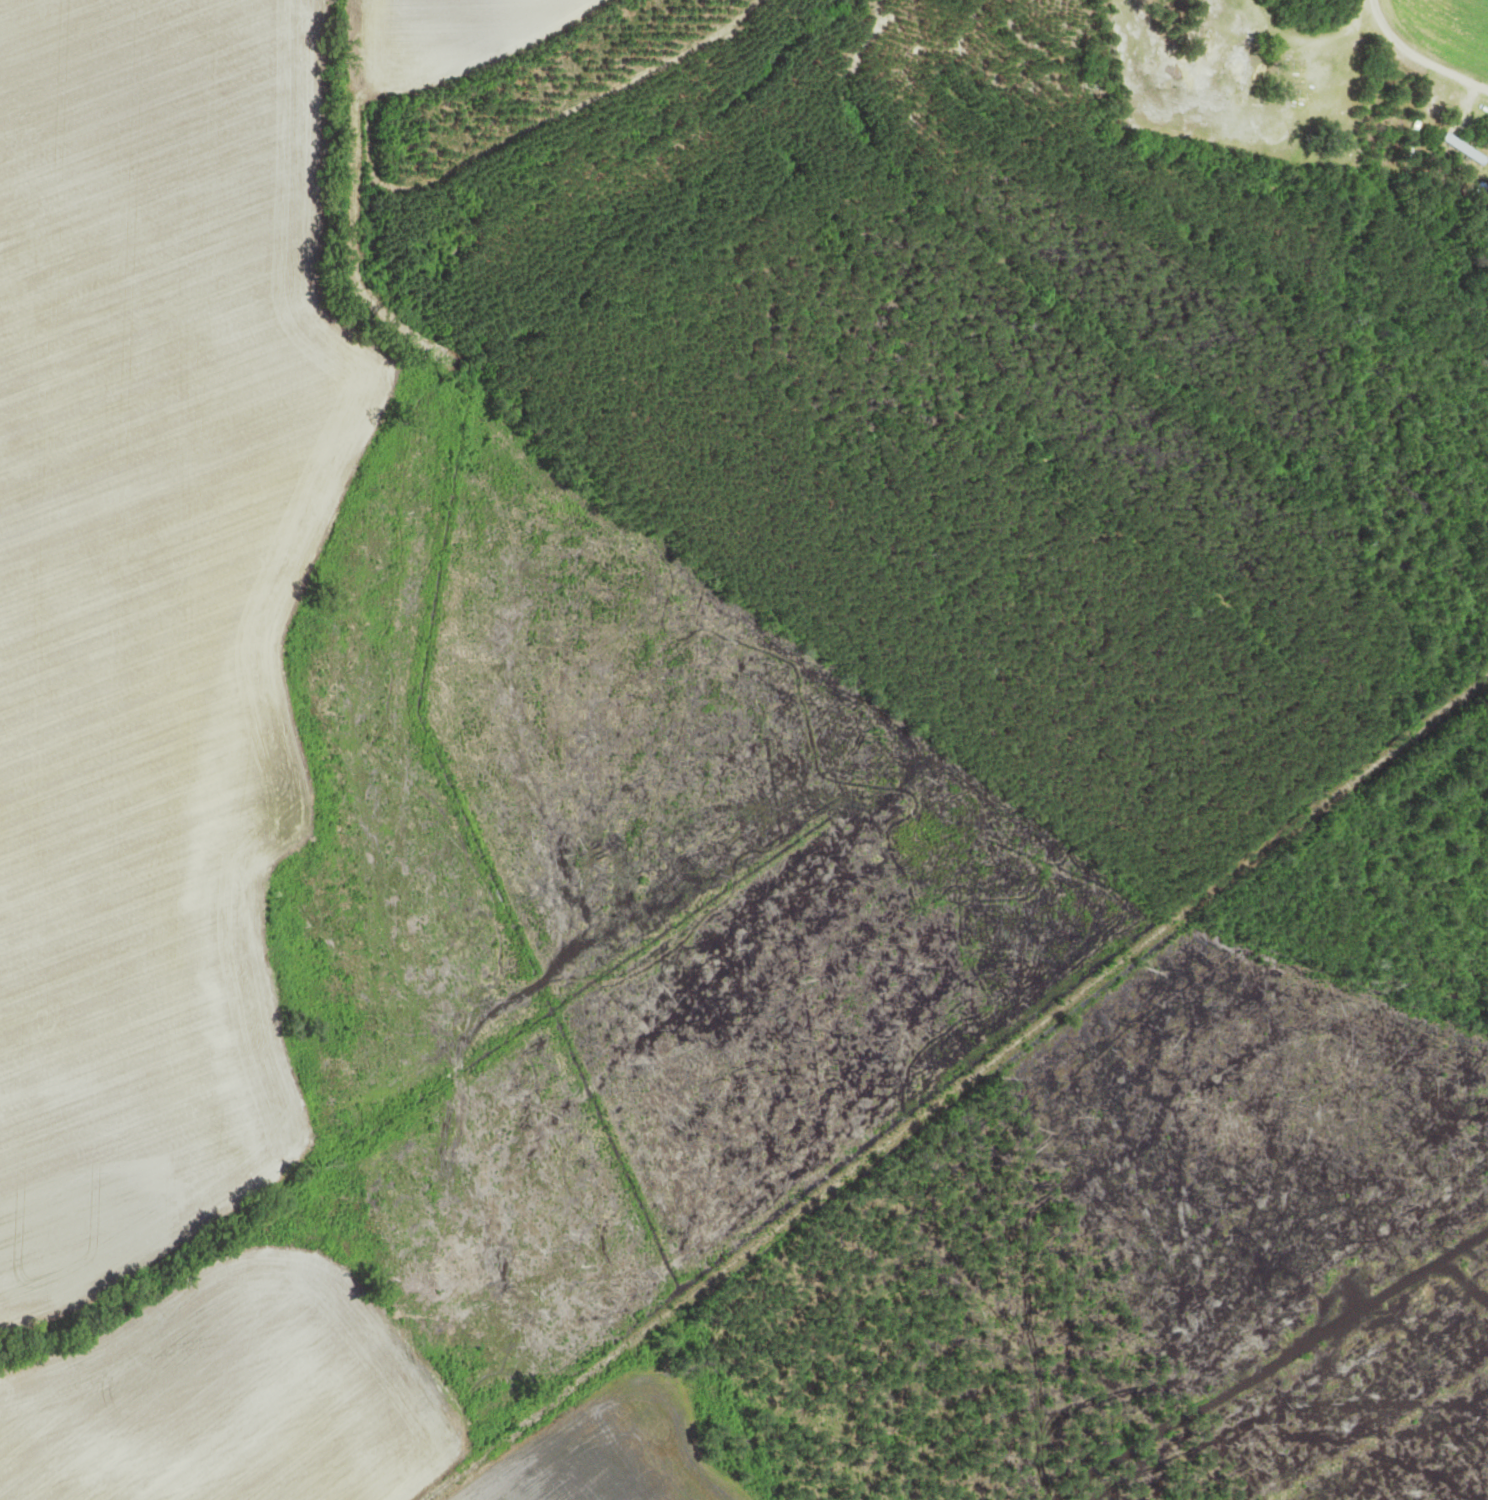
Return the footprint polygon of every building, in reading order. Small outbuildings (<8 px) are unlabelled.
[(1479,158),(1453,144),(1450,151),(1475,165),(1479,158)]
